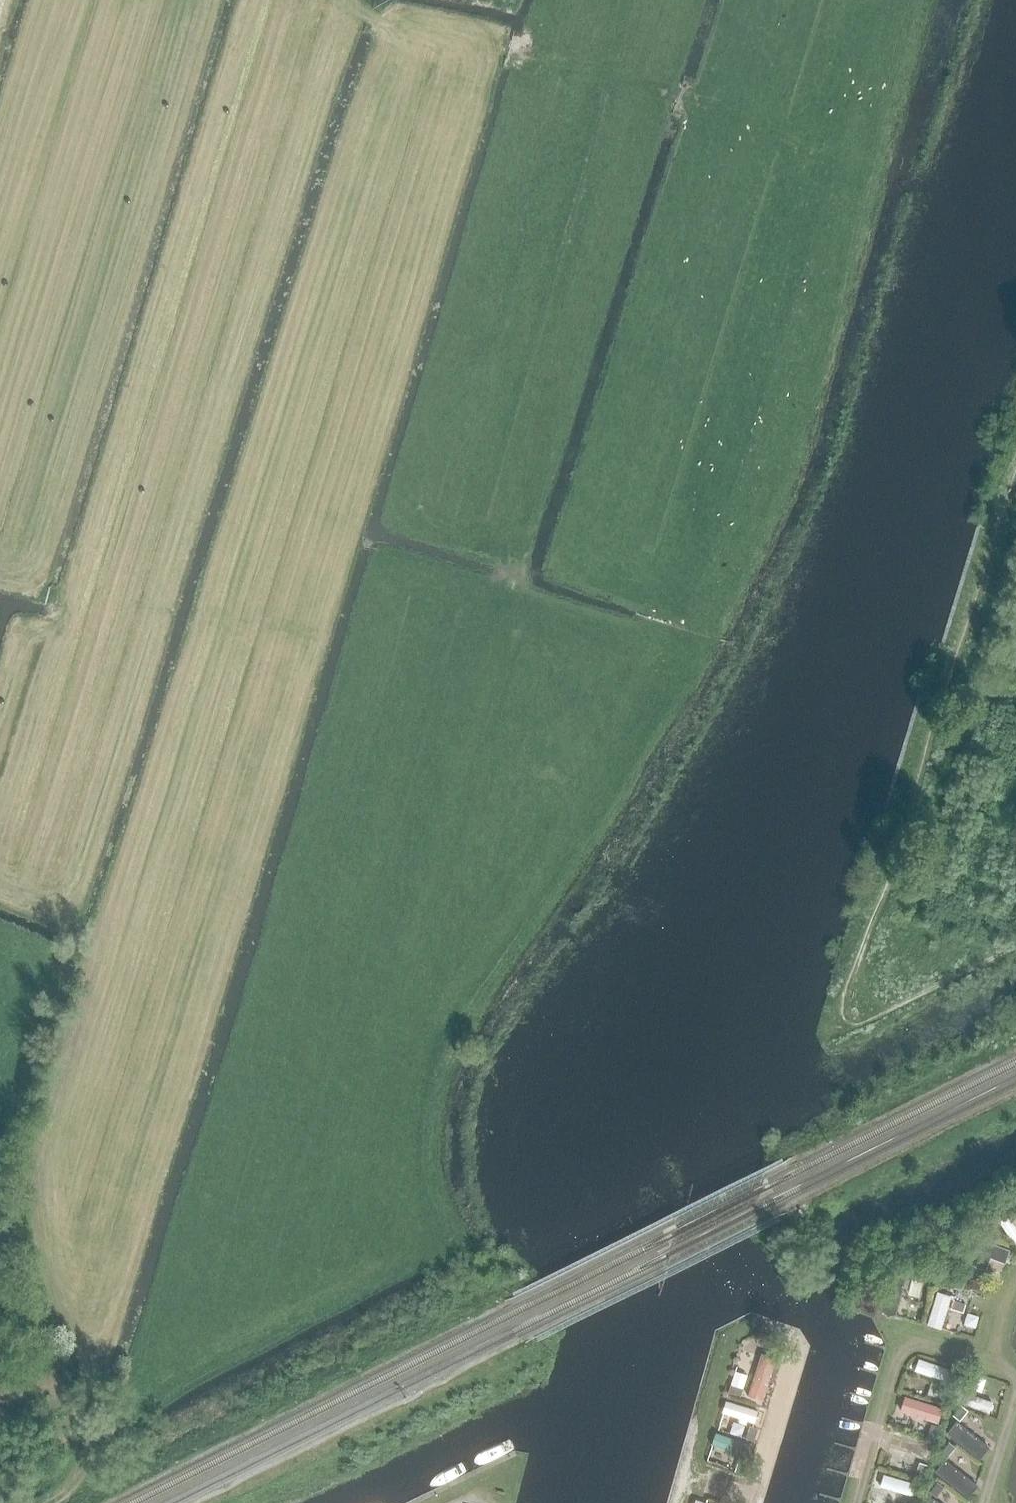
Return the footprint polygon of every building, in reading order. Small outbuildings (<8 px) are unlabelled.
[(997,1217),(1015,1248),(1015,1226),(1007,1211),(997,1217)] [(1008,1250),(967,1235),(962,1248),(973,1252),(968,1264),(985,1270),(989,1258),(1003,1263),(1008,1250)] [(895,1316),(905,1279),(891,1276),(882,1312),(895,1316)] [(940,1329),(950,1298),(937,1294),(927,1325),(940,1329)] [(948,1322),(962,1325),(966,1302),(953,1299),(948,1322)] [(748,1397),(761,1402),(775,1360),(761,1355),(748,1397)] [(916,1372),(950,1384),(954,1372),(920,1360),(916,1372)] [(745,1391),(749,1374),(738,1371),(734,1389),(745,1391)] [(992,1413),(996,1401),(971,1392),(967,1404),(992,1413)] [(901,1412),(936,1423),(940,1410),(905,1399),(901,1412)] [(756,1412),(726,1402),(722,1414),(753,1423),(756,1412)] [(957,1424),(947,1435),(979,1461),(988,1449),(957,1424)] [(750,1446),(716,1434),(713,1445),(746,1457),(750,1446)] [(887,1449),(925,1461),(929,1447),(891,1435),(887,1449)] [(945,1462),(936,1474),(968,1499),(977,1488),(945,1462)] [(740,1479),(706,1467),(702,1478),(736,1490),(740,1479)] [(881,1488),(911,1496),(915,1485),(884,1476),(881,1488)]
